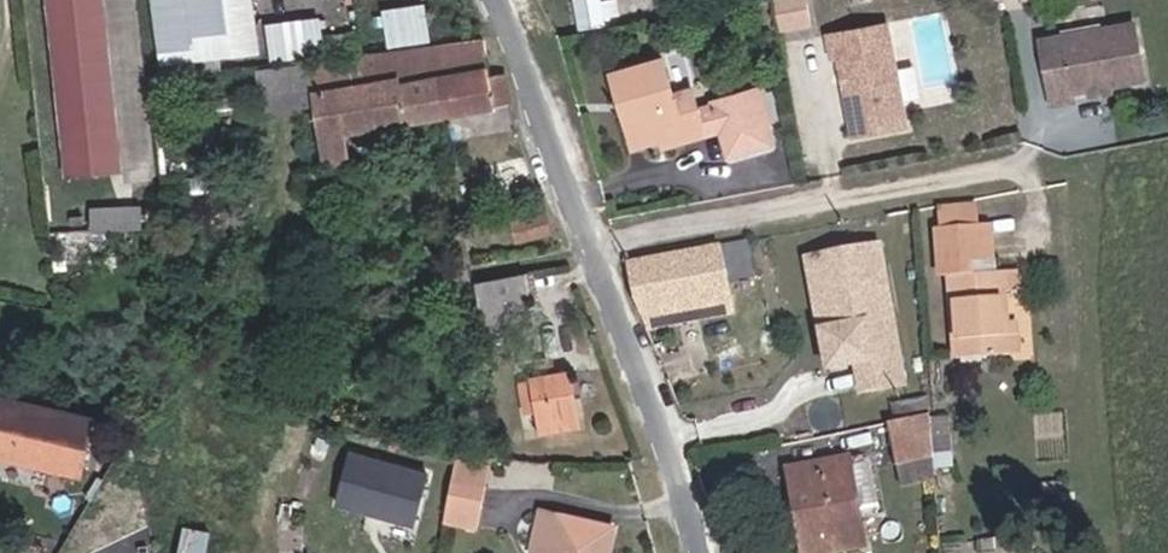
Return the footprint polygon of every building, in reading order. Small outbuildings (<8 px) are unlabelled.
[(99,0),(44,0),(61,173),(118,169),(99,0)] [(248,0),(147,0),(155,63),(254,52),(248,0)] [(582,30),(577,0),(553,4),(558,34),(582,30)] [(782,31),(812,26),(807,0),(777,0),(782,31)] [(426,39),(421,5),(380,11),(386,47),(426,39)] [(344,56),(352,55),(351,32),(318,34),(316,17),(272,22),(276,63),(344,56)] [(904,126),(888,25),(827,35),(830,58),(837,57),(840,72),(846,76),(847,82),(842,87),(849,135),(904,126)] [(486,73),(480,31),(352,55),(353,82),(401,77),(408,123),(440,117),(491,110),(486,73)] [(1138,38),(1045,54),(1054,105),(1075,101),(1073,92),(1092,89),(1096,83),(1104,82),(1109,86),(1145,80),(1138,38)] [(353,82),(352,55),(344,56),(345,64),(308,67),(318,134),(322,165),(351,161),(347,133),(408,123),(401,77),(353,82)] [(624,106),(635,147),(648,143),(692,130),(685,101),(667,105),(655,63),(607,76),(617,108),(624,106)] [(144,73),(148,103),(167,100),(165,83),(182,81),(181,70),(144,73)] [(512,105),(501,70),(486,73),(491,110),(512,105)] [(1092,89),(1094,95),(1110,92),(1109,86),(1104,82),(1096,83),(1092,89)] [(752,87),(745,88),(753,132),(759,132),(752,87)] [(753,132),(745,88),(702,95),(712,160),(756,153),(753,132)] [(628,148),(635,147),(624,106),(617,108),(628,148)] [(692,130),(648,143),(650,149),(694,137),(692,130)] [(322,165),(318,134),(298,136),(302,168),(322,165)] [(92,225),(142,226),(142,203),(92,202),(92,225)] [(544,211),(510,217),(515,241),(548,235),(544,211)] [(481,221),(460,224),(462,239),(483,235),(481,221)] [(447,260),(465,257),(462,239),(460,224),(449,226),(450,238),(444,238),(447,260)] [(977,267),(986,266),(983,228),(934,233),(938,280),(944,279),(951,358),(999,354),(993,291),(1008,290),(1007,273),(987,275),(978,276),(977,267)] [(755,276),(748,239),(620,265),(632,298),(668,292),(672,310),(729,299),(726,281),(755,276)] [(883,242),(808,252),(825,361),(858,354),(863,385),(905,377),(883,242)] [(978,276),(987,275),(986,266),(977,267),(978,276)] [(523,273),(473,280),(476,306),(515,302),(527,300),(523,273)] [(515,302),(476,306),(480,329),(518,324),(515,302)] [(1009,331),(997,332),(999,354),(1012,354),(1009,331)] [(575,429),(567,369),(527,374),(536,435),(575,429)] [(885,420),(929,410),(928,387),(880,396),(885,420)] [(77,476),(92,417),(0,393),(0,455),(77,476)] [(932,457),(929,410),(887,420),(891,463),(932,457)] [(415,521),(425,468),(347,454),(337,506),(415,521)] [(848,456),(782,468),(798,552),(824,552),(865,544),(848,456)] [(483,468),(451,460),(448,475),(480,482),(483,468)] [(480,482),(448,475),(442,507),(473,513),(480,482)] [(605,530),(538,517),(532,552),(600,552),(605,530)] [(210,536),(205,552),(236,552),(238,542),(210,536)]
